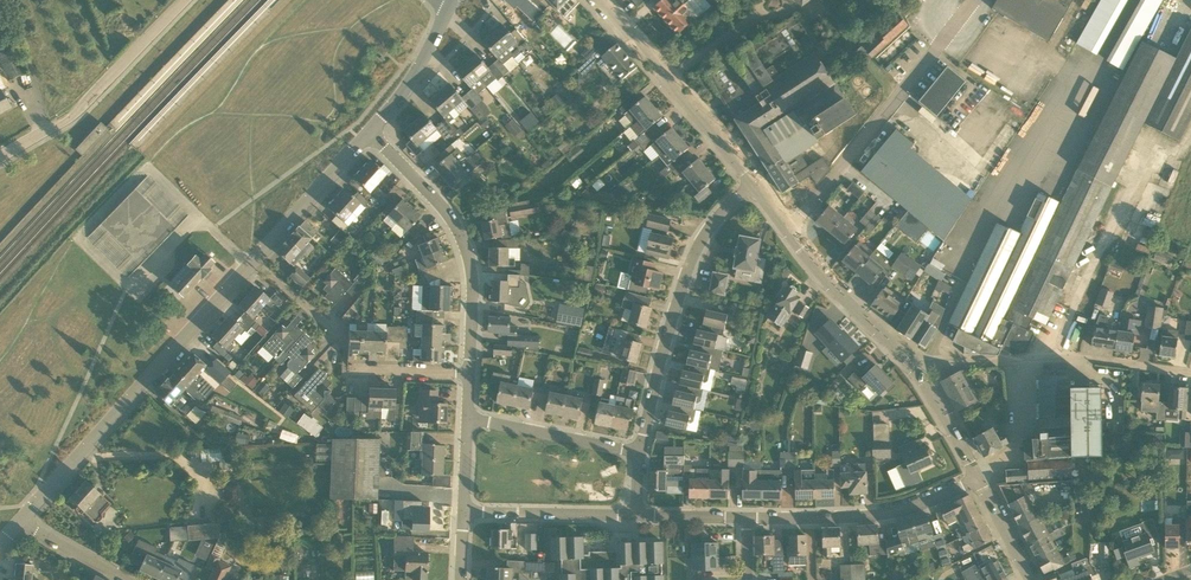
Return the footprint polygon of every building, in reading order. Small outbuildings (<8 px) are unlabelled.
[(520,9),(528,0),(510,0),(520,9)] [(540,0),(529,0),(528,0),(539,9),(544,12),(548,7),(540,0)] [(580,3),(580,2),(578,0),(549,0),(566,17),(580,3)] [(667,21),(684,5),(690,0),(663,0),(655,7),(667,21)] [(684,5),(667,21),(679,34),(693,21),(695,19),(693,17),(696,14),(693,11),(699,6),(694,0),(690,0),(684,5)] [(993,9),(1049,42),(1074,0),(998,0),(993,9)] [(1126,0),(1099,0),(1076,45),(1097,56),(1126,0)] [(831,170),(830,168),(823,157),(809,167),(800,153),(820,140),(819,139),(856,115),(846,100),(815,53),(822,49),(799,13),(705,75),(752,145),(769,170),(783,193),(792,187),(794,189),(798,186),(798,184),(811,175),(817,185),(831,170)] [(864,64),(872,58),(872,57),(888,42),(908,24),(900,16),(879,34),(882,37),(866,51),(862,46),(854,54),(864,64)] [(8,81),(25,72),(0,22),(0,64),(8,81)] [(533,49),(527,42),(516,29),(511,34),(504,25),(494,33),(513,56),(515,58),(521,52),(525,56),(533,49)] [(1144,123),(1180,141),(1190,118),(1190,30),(1144,123)] [(913,38),(913,37),(913,36),(912,34),(911,33),(910,33),(909,32),(908,32),(907,32),(906,33),(905,33),(904,34),(903,35),(903,37),(903,38),(904,39),(905,40),(906,41),(907,41),(908,42),(909,41),(910,41),(911,40),(912,39),(913,38)] [(997,37),(1018,48),(1021,43),(1000,32),(997,37)] [(504,64),(513,56),(494,33),(484,42),(499,60),(494,64),(504,76),(510,71),(504,64)] [(905,45),(905,44),(905,43),(904,42),(904,41),(902,40),(901,39),(900,39),(899,39),(898,40),(897,41),(896,41),(895,43),(895,44),(895,45),(896,47),(897,48),(898,48),(899,49),(900,49),(901,49),(902,48),(904,47),(904,46),(905,45)] [(1013,355),(1026,353),(1035,334),(1028,330),(1033,318),(1046,324),(1092,229),(1112,187),(1176,59),(1142,42),(1078,170),(1006,320),(1013,323),(1001,349),(1013,355)] [(600,49),(594,43),(582,54),(587,60),(600,49)] [(635,69),(637,67),(617,44),(605,55),(600,49),(587,60),(578,69),(583,75),(588,70),(597,63),(616,85),(630,73),(632,75),(637,71),(635,69)] [(897,52),(897,51),(897,50),(896,49),(896,48),(895,47),(893,47),(892,47),(891,47),(890,47),(889,48),(888,49),(888,50),(887,51),(888,53),(888,54),(889,55),(890,55),(891,56),(892,56),(893,56),(895,55),(896,55),(896,54),(897,52)] [(889,60),(889,59),(889,57),(888,56),(888,55),(887,54),(885,54),(884,54),(883,54),(882,54),(881,55),(880,56),(880,57),(879,59),(880,60),(880,61),(881,62),(882,63),(883,63),(884,63),(885,63),(887,63),(888,62),(888,61),(889,60)] [(478,55),(468,63),(487,86),(496,79),(502,85),(508,80),(504,76),(494,64),(489,68),(478,55)] [(472,89),(467,93),(486,115),(492,110),(478,94),(487,86),(468,63),(457,72),(472,89)] [(919,102),(937,117),(966,81),(948,66),(919,102)] [(584,80),(579,74),(573,79),(579,85),(584,80)] [(10,107),(1,91),(7,88),(0,76),(0,113),(10,107)] [(480,120),(486,115),(467,93),(462,98),(451,84),(441,93),(455,109),(464,101),(480,120)] [(456,141),(458,140),(464,134),(460,129),(457,131),(450,122),(454,119),(449,113),(455,109),(441,93),(431,101),(446,119),(441,123),(456,141)] [(561,96),(553,102),(558,107),(565,101),(561,96)] [(620,109),(625,115),(633,124),(654,107),(646,97),(637,104),(632,98),(620,109)] [(547,104),(541,109),(546,116),(553,111),(547,104)] [(640,145),(659,130),(654,124),(663,117),(654,107),(633,124),(633,125),(630,128),(638,137),(629,145),(633,151),(640,145)] [(532,112),(520,121),(528,132),(540,122),(532,112)] [(437,131),(446,140),(450,146),(456,141),(441,123),(436,127),(425,114),(415,123),(428,138),(437,131)] [(485,117),(479,122),(485,128),(491,124),(485,117)] [(514,119),(506,126),(515,137),(516,136),(523,130),(514,119)] [(428,138),(415,123),(405,131),(412,140),(407,144),(417,156),(424,151),(420,145),(428,138)] [(651,146),(660,156),(681,138),(672,128),(664,135),(659,130),(640,145),(645,151),(651,146)] [(862,171),(916,217),(928,227),(944,240),(972,200),(910,149),(915,143),(897,128),(877,153),(862,171)] [(689,148),(681,138),(660,156),(673,171),(685,161),(681,155),(689,148)] [(456,141),(450,146),(440,155),(444,161),(436,168),(444,178),(467,158),(462,152),(465,149),(458,140),(456,141)] [(575,147),(567,154),(572,161),(581,154),(575,147)] [(467,158),(444,178),(453,188),(470,173),(475,179),(487,168),(483,162),(477,167),(469,157),(467,159),(467,158)] [(683,172),(692,182),(707,169),(699,159),(690,166),(685,161),(673,171),(678,177),(683,172)] [(361,169),(378,183),(386,174),(370,160),(361,169)] [(369,193),(378,183),(361,169),(353,178),(362,187),(357,192),(369,202),(376,209),(381,203),(369,193)] [(716,179),(707,169),(692,182),(700,192),(695,197),(700,202),(712,192),(707,186),(716,179)] [(569,181),(576,188),(583,182),(577,175),(569,181)] [(149,177),(148,176),(145,179),(87,237),(88,238),(89,239),(106,256),(107,257),(110,260),(111,261),(128,277),(189,216),(188,215),(171,199),(170,198),(167,195),(166,194),(149,177)] [(853,183),(847,189),(859,199),(864,192),(853,183)] [(401,189),(396,185),(385,196),(390,201),(401,189)] [(620,185),(607,197),(620,199),(627,193),(620,185)] [(344,189),(335,198),(351,213),(356,217),(357,217),(365,208),(364,207),(369,202),(357,192),(353,197),(344,189)] [(396,206),(387,215),(396,223),(411,207),(405,202),(410,197),(401,189),(390,201),(396,206)] [(1013,323),(1006,320),(1002,318),(1058,201),(1039,192),(1019,233),(997,223),(975,269),(949,324),(955,327),(959,329),(953,342),(965,347),(965,353),(964,353),(964,354),(999,355),(1001,349),(1013,323)] [(351,213),(335,198),(327,207),(336,216),(331,221),(343,231),(348,226),(343,222),(351,213)] [(509,208),(511,217),(540,212),(538,203),(509,208)] [(831,232),(843,218),(830,206),(817,221),(831,232)] [(407,241),(417,229),(412,225),(421,216),(411,207),(396,223),(406,232),(402,236),(407,241)] [(510,225),(508,218),(507,208),(490,213),(491,221),(483,223),(484,231),(483,232),(484,238),(486,238),(486,240),(493,239),(493,240),(509,240),(509,239),(506,226),(510,225)] [(866,226),(876,214),(870,210),(860,222),(866,226)] [(876,214),(866,226),(872,231),(882,219),(876,214)] [(667,237),(671,220),(650,215),(647,227),(653,228),(652,234),(647,253),(669,259),(674,239),(667,237)] [(916,217),(911,223),(903,216),(897,224),(904,231),(907,233),(909,231),(918,238),(928,227),(916,217)] [(843,218),(831,232),(845,244),(857,229),(843,218)] [(317,232),(305,221),(299,227),(298,227),(290,236),(287,239),(300,251),(308,241),(308,242),(317,232)] [(413,246),(423,235),(423,234),(417,229),(407,241),(413,246)] [(339,231),(334,237),(341,242),(346,236),(339,231)] [(422,257),(442,249),(438,237),(417,245),(422,257)] [(756,258),(758,252),(760,240),(741,237),(739,248),(738,248),(736,256),(737,256),(735,268),(753,271),(751,281),(761,283),(765,260),(756,258)] [(308,242),(308,241),(300,251),(287,239),(276,252),(289,263),(293,266),(304,254),(306,256),(314,247),(308,242)] [(509,266),(516,266),(516,248),(519,248),(519,239),(509,239),(509,240),(493,240),(493,248),(491,248),(491,266),(509,267),(509,266)] [(857,272),(873,252),(860,241),(843,261),(857,272)] [(382,263),(388,257),(379,247),(372,254),(382,263)] [(424,277),(438,271),(436,265),(447,261),(442,249),(422,257),(427,268),(421,271),(424,277)] [(882,271),(886,274),(894,264),(876,249),(873,252),(857,272),(871,284),(882,271)] [(1177,259),(1172,258),(1173,256),(1157,250),(1154,259),(1170,265),(1171,263),(1175,264),(1177,259)] [(902,253),(897,259),(892,268),(912,281),(922,266),(902,253)] [(208,268),(213,263),(204,255),(199,260),(195,256),(194,257),(192,255),(184,263),(187,265),(191,269),(174,289),(182,297),(200,277),(201,278),(210,269),(208,268)] [(400,257),(391,260),(394,267),(402,264),(400,257)] [(630,274),(632,275),(629,290),(646,293),(648,287),(659,290),(662,273),(653,271),(655,263),(634,258),(630,274)] [(1109,268),(1123,273),(1126,265),(1112,260),(1109,268)] [(509,270),(509,274),(521,275),(530,275),(530,264),(521,264),(521,270),(509,270)] [(310,279),(297,268),(290,276),(303,287),(310,279)] [(335,304),(346,291),(353,284),(335,268),(323,282),(327,285),(323,289),(329,295),(327,298),(335,304)] [(422,298),(451,299),(452,286),(440,286),(440,279),(441,278),(438,271),(424,277),(424,278),(418,280),(421,286),(422,286),(422,298)] [(710,292),(725,295),(729,275),(714,273),(710,292)] [(355,282),(360,287),(366,281),(359,274),(353,280),(355,282)] [(494,281),(494,292),(491,292),(490,302),(508,302),(509,287),(520,287),(521,275),(509,274),(508,281),(494,281)] [(360,287),(365,292),(374,282),(368,277),(366,281),(360,287)] [(942,281),(938,279),(933,291),(939,294),(941,291),(948,295),(952,287),(942,281)] [(282,301),(274,294),(269,299),(255,286),(246,296),(261,309),(265,303),(270,307),(274,303),(277,306),(282,301)] [(790,314),(800,297),(796,295),(798,293),(796,292),(796,288),(792,286),(790,287),(788,286),(777,305),(769,318),(782,326),(790,313),(790,314)] [(900,310),(906,300),(886,286),(883,290),(872,306),(891,320),(899,309),(900,310)] [(1108,308),(1113,294),(1103,290),(1098,304),(1108,308)] [(650,308),(652,300),(626,292),(622,307),(633,311),(629,323),(647,328),(648,325),(649,325),(651,320),(649,320),(652,309),(650,308)] [(349,324),(362,309),(362,297),(361,295),(341,317),(349,324)] [(256,314),(261,309),(246,296),(237,306),(244,312),(240,317),(255,331),(259,326),(254,321),(258,316),(256,314)] [(451,312),(451,299),(422,298),(421,310),(416,310),(416,317),(432,318),(432,311),(451,312)] [(913,341),(932,311),(929,309),(926,313),(906,300),(900,310),(907,314),(897,330),(913,341)] [(803,317),(809,307),(803,304),(797,313),(803,317)] [(564,305),(561,323),(581,327),(585,308),(564,305)] [(710,325),(725,329),(727,322),(729,323),(732,321),(734,309),(719,305),(718,313),(707,310),(703,324),(710,326),(710,325)] [(1161,329),(1164,309),(1148,307),(1145,327),(1161,329)] [(925,349),(926,347),(938,329),(939,326),(934,323),(939,315),(932,311),(913,341),(925,349)] [(255,331),(240,317),(235,322),(228,316),(219,326),(234,339),(239,333),(241,335),(244,331),(250,336),(255,331)] [(1095,328),(1092,346),(1115,350),(1118,331),(1104,329),(1108,318),(1100,316),(1095,328)] [(431,325),(432,318),(416,317),(416,325),(422,325),(421,337),(450,338),(450,334),(443,333),(444,325),(431,325)] [(511,318),(490,317),(489,332),(500,332),(500,336),(509,336),(509,346),(512,346),(538,352),(539,337),(517,336),(518,327),(510,326),(511,318)] [(1115,350),(1116,350),(1132,352),(1135,334),(1131,333),(1133,320),(1125,319),(1123,332),(1118,331),(1115,350)] [(360,353),(361,324),(356,323),(356,331),(349,331),(348,359),(352,359),(353,353),(360,353)] [(842,362),(859,347),(850,337),(848,338),(837,325),(833,329),(827,323),(816,333),(842,362)] [(303,332),(298,327),(295,330),(289,324),(285,328),(281,325),(269,339),(262,347),(273,357),(280,349),(283,351),(285,353),(303,332)] [(372,360),(373,332),(366,331),(367,324),(361,324),(360,353),(368,354),(368,360),(372,360)] [(722,341),(725,329),(710,325),(710,326),(708,333),(697,330),(694,344),(703,346),(716,349),(716,348),(717,342),(719,342),(722,341)] [(229,344),(234,339),(219,326),(210,336),(217,342),(213,347),(228,361),(233,355),(229,352),(233,348),(229,344)] [(392,342),(393,326),(386,326),(385,332),(373,332),(372,360),(377,360),(377,354),(385,354),(385,342),(392,342)] [(627,340),(629,332),(616,328),(611,344),(614,345),(611,355),(620,358),(637,363),(638,361),(639,361),(641,355),(639,355),(642,344),(627,340)] [(1169,357),(1175,358),(1179,331),(1163,329),(1159,356),(1161,356),(1162,359),(1167,360),(1169,357)] [(287,368),(295,375),(297,373),(302,368),(302,369),(315,355),(311,352),(315,347),(310,343),(308,341),(310,339),(303,332),(285,353),(288,356),(291,359),(287,364),(287,368)] [(450,342),(450,338),(421,337),(421,349),(443,350),(443,342),(450,342)] [(512,346),(509,346),(495,345),(494,354),(512,355),(512,346)] [(723,350),(716,348),(716,349),(703,346),(701,353),(690,350),(687,364),(696,366),(711,369),(719,371),(723,350)] [(594,350),(580,347),(579,355),(592,358),(594,350)] [(442,362),(443,350),(421,349),(421,356),(413,356),(413,361),(421,361),(421,362),(442,362)] [(800,349),(795,365),(808,369),(813,353),(800,349)] [(283,351),(279,355),(284,360),(288,356),(285,353),(283,351)] [(204,398),(214,387),(198,373),(206,366),(192,353),(175,372),(204,398)] [(279,355),(275,360),(280,365),(284,360),(279,355)] [(215,359),(205,370),(220,384),(227,376),(230,373),(215,359)] [(792,365),(785,362),(782,372),(789,374),(792,365)] [(880,394),(893,382),(877,365),(866,376),(859,368),(848,378),(860,391),(868,382),(880,394)] [(708,381),(711,369),(696,366),(694,373),(683,371),(680,384),(689,386),(701,389),(702,389),(703,382),(705,383),(708,381)] [(996,367),(991,374),(998,380),(1004,373),(996,367)] [(326,375),(319,368),(295,395),(299,398),(304,393),(326,412),(335,402),(328,395),(331,391),(327,388),(332,383),(325,377),(326,375)] [(634,385),(637,371),(623,368),(620,382),(634,385)] [(255,387),(259,381),(239,369),(235,376),(255,387)] [(170,377),(168,380),(182,392),(185,389),(186,391),(200,403),(204,398),(175,372),(170,377)] [(510,384),(511,376),(494,372),(492,383),(502,385),(498,403),(513,406),(518,385),(510,384)] [(976,401),(961,372),(960,372),(942,382),(958,411),(976,401)] [(1072,480),(1072,457),(1103,457),(1102,388),(1071,389),(1071,375),(1059,375),(1059,372),(1052,372),(1052,375),(1040,375),(1040,439),(1023,440),(1025,460),(1028,460),(1028,468),(1006,470),(1007,485),(1021,483),(1072,480)] [(295,375),(288,384),(293,389),(302,378),(297,373),(295,375)] [(596,378),(593,394),(602,396),(605,380),(604,380),(597,379),(596,378)] [(172,403),(186,415),(194,405),(181,393),(182,392),(168,380),(167,379),(165,382),(160,387),(161,387),(159,389),(157,392),(156,393),(170,406),(172,403)] [(263,380),(255,388),(263,394),(270,386),(263,380)] [(1156,420),(1164,420),(1165,402),(1158,402),(1160,385),(1143,384),(1142,401),(1141,411),(1157,412),(1156,420)] [(540,400),(543,388),(533,386),(533,388),(518,385),(513,406),(529,409),(532,399),(540,400)] [(704,389),(702,389),(701,389),(689,386),(687,393),(676,391),(673,405),(682,407),(682,406),(694,409),(695,409),(696,403),(698,403),(701,401),(704,389)] [(381,408),(382,389),(369,388),(368,400),(361,399),(361,412),(360,418),(367,418),(367,408),(381,408)] [(562,416),(566,395),(551,392),(552,390),(543,388),(540,400),(549,402),(547,413),(562,416)] [(1179,409),(1178,419),(1185,419),(1186,410),(1188,389),(1171,388),(1169,409),(1179,409)] [(388,421),(399,421),(400,404),(394,404),(395,389),(382,389),(381,408),(388,408),(388,421)] [(437,391),(420,390),(419,422),(445,423),(446,404),(436,404),(437,391)] [(566,395),(562,416),(578,419),(580,408),(589,410),(592,398),(582,396),(582,399),(566,395)] [(633,410),(636,400),(618,396),(615,407),(611,426),(627,429),(629,420),(631,421),(634,411),(633,410)] [(353,417),(354,398),(346,397),(346,424),(353,425),(353,417)] [(361,399),(361,398),(354,398),(353,417),(360,418),(361,412),(361,399)] [(611,426),(615,407),(609,405),(610,400),(602,398),(601,404),(600,404),(596,423),(611,426)] [(284,403),(278,411),(288,418),(294,409),(284,403)] [(697,409),(695,409),(694,409),(682,406),(682,407),(680,414),(669,411),(666,425),(687,430),(689,423),(691,423),(694,422),(697,409)] [(242,418),(225,411),(222,419),(240,425),(242,418)] [(312,417),(311,419),(304,413),(296,423),(316,437),(323,428),(317,423),(318,421),(312,417)] [(280,436),(294,443),(298,435),(283,428),(280,436)] [(978,446),(984,457),(1009,443),(1004,433),(997,437),(993,428),(974,438),(975,439),(974,441),(974,444),(977,446),(978,446)] [(379,439),(359,439),(359,432),(353,431),(353,439),(332,439),(329,499),(376,500),(379,439)] [(669,441),(670,433),(657,431),(656,439),(669,441)] [(422,459),(443,460),(443,446),(433,445),(433,444),(423,444),(423,432),(408,432),(407,450),(422,451),(422,459)] [(1190,447),(1190,434),(1190,433),(1180,432),(1180,447),(1190,447)] [(874,441),(874,457),(890,456),(890,440),(874,441)] [(901,448),(912,472),(932,463),(929,456),(933,454),(930,448),(926,450),(925,449),(922,450),(921,447),(916,450),(913,443),(901,448)] [(743,446),(737,446),(736,446),(736,452),(736,466),(744,466),(744,453),(743,453),(743,446)] [(212,449),(200,449),(201,462),(212,462),(212,449)] [(1176,450),(1166,450),(1166,459),(1176,459),(1176,450)] [(684,465),(685,465),(685,456),(665,456),(665,465),(666,465),(666,472),(649,471),(648,490),(666,490),(666,486),(684,486),(684,476),(684,465)] [(379,458),(378,478),(391,479),(392,459),(379,458)] [(442,475),(443,460),(422,459),(421,468),(412,468),(411,475),(421,475),(421,476),(432,476),(432,475),(442,475)] [(851,494),(868,493),(867,472),(866,472),(866,463),(853,464),(854,473),(841,474),(842,488),(843,487),(850,487),(851,494)] [(692,465),(685,465),(684,465),(684,476),(684,486),(690,486),(690,498),(709,498),(709,471),(697,471),(697,469),(692,469),(692,465)] [(709,471),(709,498),(729,499),(729,470),(723,470),(722,480),(719,480),(719,469),(709,469),(709,471)] [(815,480),(815,499),(835,498),(834,469),(827,469),(828,480),(815,480)] [(743,499),(762,499),(763,470),(743,470),(743,499)] [(782,470),(763,470),(762,499),(782,499),(782,470)] [(815,499),(815,480),(802,481),(802,470),(795,470),(796,499),(815,499)] [(1149,473),(1149,487),(1161,488),(1162,473),(1149,473)] [(83,512),(95,522),(99,522),(102,518),(102,513),(111,503),(93,488),(94,487),(93,486),(92,487),(85,480),(69,498),(77,506),(75,508),(75,509),(76,510),(80,514),(81,514),(83,512)] [(1036,514),(1021,483),(1007,485),(1000,485),(999,486),(1020,526),(1041,515),(1040,514),(1036,514)] [(225,486),(227,504),(240,503),(239,485),(225,486)] [(964,535),(985,524),(970,495),(941,510),(948,525),(957,521),(964,535)] [(395,508),(394,499),(382,500),(382,509),(395,508)] [(402,521),(412,521),(412,530),(428,531),(429,514),(422,513),(422,501),(403,501),(402,521)] [(937,548),(943,566),(952,563),(943,533),(934,535),(927,514),(912,519),(919,542),(927,540),(928,543),(935,541),(937,548)] [(1029,545),(1054,532),(1051,526),(1047,528),(1041,515),(1020,526),(1029,545)] [(1147,531),(1156,527),(1153,518),(1142,522),(1146,533),(1123,542),(1122,537),(1120,537),(1119,537),(1117,537),(1115,538),(1115,539),(1113,540),(1116,549),(1114,550),(1117,559),(1125,556),(1130,568),(1140,564),(1139,563),(1137,557),(1155,552),(1148,534),(1147,531)] [(1179,534),(1187,534),(1187,518),(1172,518),(1172,525),(1165,525),(1165,548),(1168,548),(1170,549),(1171,549),(1174,550),(1175,549),(1176,548),(1179,548),(1179,534)] [(912,519),(902,522),(896,523),(900,536),(886,541),(888,556),(905,551),(904,547),(919,542),(912,519)] [(220,538),(225,538),(225,533),(219,533),(219,523),(186,526),(188,541),(220,538)] [(516,531),(516,524),(507,523),(507,530),(493,530),(493,548),(517,548),(517,539),(513,538),(513,531),(516,531)] [(966,553),(993,539),(985,524),(964,535),(964,536),(968,535),(971,542),(963,547),(966,553)] [(880,554),(879,546),(878,525),(858,527),(859,545),(870,544),(871,555),(880,554)] [(379,526),(379,533),(388,534),(388,526),(379,526)] [(824,528),(824,529),(824,557),(831,556),(831,547),(840,546),(840,528),(824,528)] [(1037,560),(1058,549),(1053,540),(1065,534),(1062,528),(1054,532),(1029,545),(1037,560)] [(130,531),(123,537),(128,543),(135,536),(130,531)] [(690,533),(690,542),(704,541),(703,532),(690,533)] [(526,550),(537,550),(537,534),(526,534),(526,550)] [(791,536),(791,546),(788,546),(789,555),(789,565),(796,565),(796,562),(807,562),(806,535),(791,536)] [(756,537),(756,554),(773,554),(774,554),(774,553),(774,536),(756,537)] [(413,579),(416,579),(425,579),(426,573),(427,573),(427,571),(426,571),(427,553),(412,552),(413,537),(394,537),(394,555),(406,555),(405,571),(406,571),(406,577),(413,577),(413,579)] [(562,563),(563,574),(561,574),(561,579),(664,579),(663,542),(618,543),(618,551),(589,552),(589,555),(584,555),(583,537),(553,538),(554,560),(562,559),(562,563)] [(226,538),(225,538),(220,538),(218,538),(216,543),(223,546),(226,538)] [(141,566),(139,570),(156,578),(166,556),(155,551),(157,548),(139,540),(129,560),(141,566)] [(213,551),(215,545),(206,541),(203,547),(213,551)] [(1110,558),(1110,542),(1100,542),(1100,558),(1110,558)] [(693,557),(719,556),(718,543),(688,544),(688,557),(693,557)] [(1054,569),(1055,570),(1077,559),(1072,551),(1068,553),(1069,555),(1063,558),(1058,549),(1037,560),(1044,574),(1054,569)] [(997,559),(993,552),(984,558),(987,564),(981,568),(977,563),(961,572),(966,579),(1001,579),(1006,577),(997,559)] [(231,566),(217,560),(219,557),(210,553),(205,567),(213,571),(209,579),(225,579),(231,566)] [(784,572),(784,553),(774,553),(774,554),(773,554),(773,572),(784,572)] [(156,578),(161,579),(176,579),(177,579),(187,579),(194,565),(179,558),(177,561),(166,556),(156,578)] [(719,556),(693,557),(694,571),(719,570),(719,556)] [(1075,572),(1092,566),(1091,563),(1090,564),(1087,558),(1072,563),(1075,572)] [(519,561),(519,570),(545,572),(546,562),(519,561)] [(33,565),(16,563),(14,579),(31,579),(33,565)] [(933,563),(926,565),(928,571),(935,569),(933,563)] [(317,564),(302,564),(303,578),(318,577),(317,564)] [(851,565),(841,565),(841,579),(851,579),(851,565)] [(851,579),(866,579),(865,565),(851,565),(851,579)] [(1091,576),(1095,574),(1092,566),(1075,572),(1077,576),(1067,579),(1092,579),(1091,576)] [(513,570),(513,569),(499,569),(499,568),(497,568),(488,568),(488,569),(489,569),(488,579),(487,579),(516,579),(513,579),(513,570)] [(891,569),(892,579),(898,579),(903,579),(902,568),(891,569)] [(374,570),(357,571),(357,579),(374,579),(374,570)] [(1057,579),(1060,578),(1058,571),(1042,577),(1043,579),(1057,579)]
